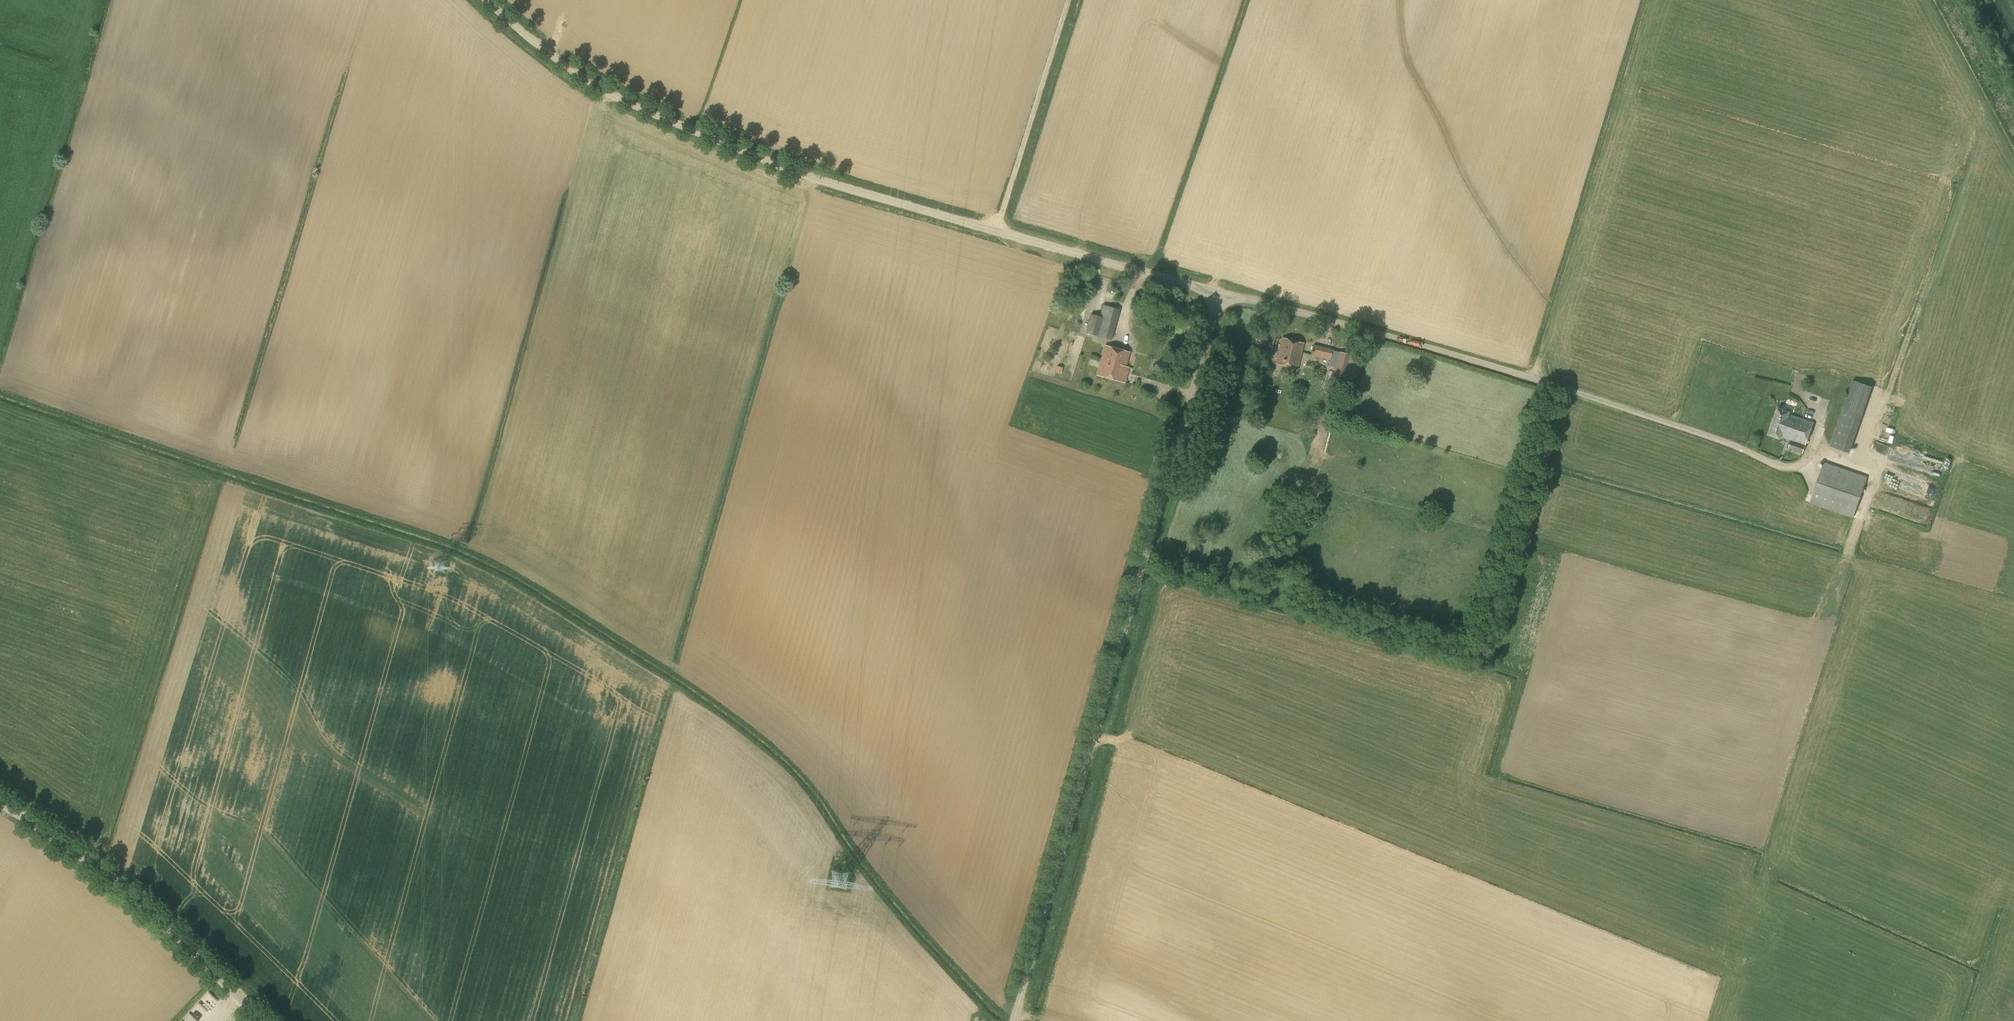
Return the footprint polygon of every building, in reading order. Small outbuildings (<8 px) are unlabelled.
[(1110,342),(1119,311),(1103,307),(1099,319),(1090,316),(1085,335),(1110,342)] [(1297,369),(1304,344),(1281,338),(1275,364),(1297,369)] [(1350,390),(1358,356),(1314,345),(1311,355),(1330,360),(1328,366),(1335,368),(1332,379),(1336,380),(1335,386),(1350,390)] [(1101,361),(1124,368),(1128,354),(1104,347),(1101,361)] [(1124,368),(1101,361),(1097,376),(1124,383),(1128,369),(1124,368)] [(1803,454),(1813,423),(1789,415),(1790,412),(1777,408),(1768,435),(1780,439),(1781,437),(1791,440),(1788,449),(1803,454)] [(1862,415),(1843,408),(1830,446),(1849,453),(1862,415)] [(1853,518),(1868,477),(1824,462),(1809,503),(1813,505),(1818,506),(1853,518)]
